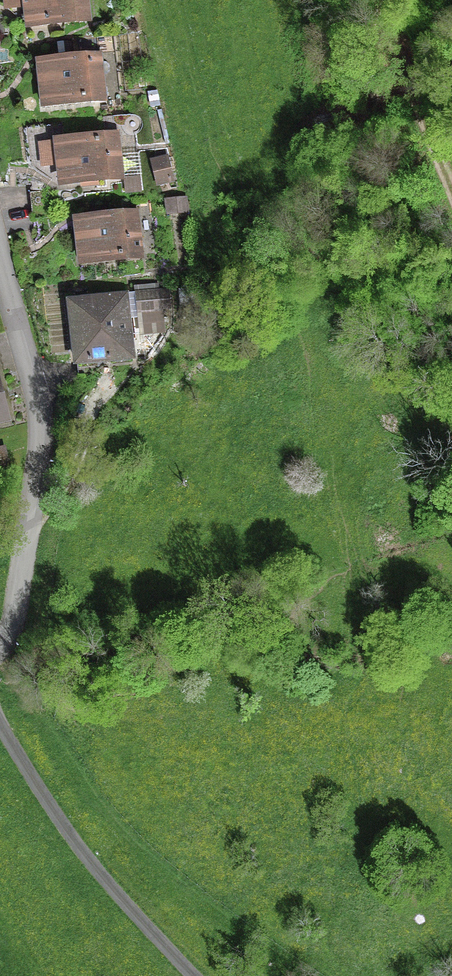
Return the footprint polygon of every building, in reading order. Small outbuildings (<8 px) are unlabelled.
[(28,26),(87,20),(85,0),(4,0),(5,10),(25,7),(28,26)] [(103,99),(98,59),(38,66),(43,105),(103,99)] [(56,145),(60,184),(120,178),(116,138),(56,145)] [(157,184),(170,181),(165,161),(152,164),(157,184)] [(182,200),(178,201),(165,202),(166,215),(184,213),(182,200)] [(140,256),(135,216),(75,223),(80,263),(140,256)] [(162,307),(170,307),(168,289),(158,290),(157,284),(136,286),(140,333),(164,330),(162,307)] [(69,298),(75,361),(133,356),(127,292),(69,298)]
